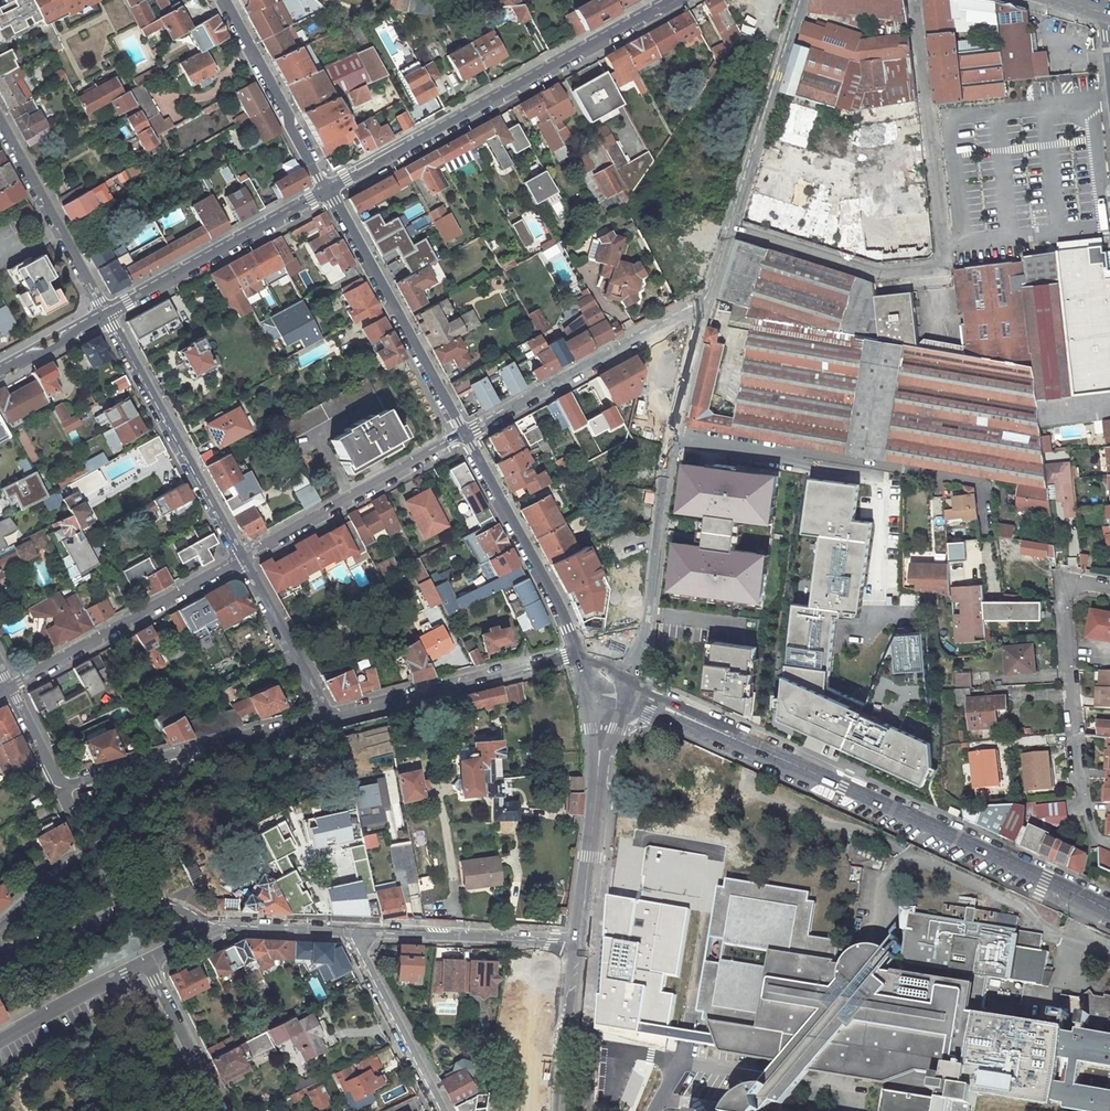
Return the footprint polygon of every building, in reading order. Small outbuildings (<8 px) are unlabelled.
[(36,18),(27,0),(1,0),(0,1),(0,3),(16,33),(23,29),(21,26),(36,18)] [(59,8),(63,16),(74,10),(76,4),(83,6),(94,1),(94,0),(27,0),(36,18),(38,22),(52,49),(54,53),(63,48),(48,19),(51,17),(49,13),(59,8)] [(154,21),(143,0),(141,2),(140,0),(125,0),(129,8),(137,23),(140,29),(154,21)] [(164,16),(172,11),(170,7),(167,0),(156,0),(164,16)] [(247,16),(267,6),(277,1),(278,0),(238,0),(247,16)] [(388,9),(389,9),(433,16),(435,0),(390,0),(388,9)] [(493,8),(510,6),(523,4),(520,0),(494,0),(493,8)] [(574,10),(585,30),(639,0),(568,0),(574,10)] [(721,0),(707,0),(703,2),(710,16),(717,12),(721,20),(727,30),(735,25),(725,9),(721,0)] [(908,25),(905,0),(811,0),(807,13),(850,18),(851,17),(867,18),(867,20),(908,25)] [(977,32),(999,31),(996,2),(981,0),(924,0),(928,34),(955,33),(960,32),(977,32)] [(277,1),(267,6),(247,16),(260,40),(281,30),(286,28),(291,25),(277,1)] [(1000,38),(1005,79),(1027,76),(1028,76),(1032,78),(1044,76),(1044,68),(1045,68),(1043,52),(1036,53),(1035,32),(1029,33),(1027,11),(996,2),(999,31),(1000,38)] [(16,33),(0,3),(0,42),(16,33)] [(163,24),(172,40),(188,31),(191,29),(177,3),(170,7),(172,11),(164,16),(154,21),(140,29),(144,36),(154,30),(153,30),(163,24)] [(519,23),(530,17),(523,4),(510,6),(519,23)] [(388,24),(395,21),(389,9),(388,9),(382,12),(388,24)] [(566,15),(577,35),(585,30),(574,10),(566,15)] [(687,11),(666,23),(678,45),(699,33),(696,27),(687,11)] [(712,20),(715,24),(721,20),(717,12),(710,16),(712,20)] [(188,31),(199,53),(203,51),(208,48),(228,37),(215,15),(191,29),(188,31)] [(867,18),(851,17),(850,18),(849,25),(867,26),(867,20),(867,18)] [(38,22),(36,18),(21,26),(23,29),(38,22)] [(666,23),(646,34),(658,56),(678,45),(666,23)] [(862,36),(820,23),(819,28),(860,40),(862,36)] [(860,40),(819,28),(804,24),(782,93),(835,107),(851,65),(861,64),(865,90),(884,88),(881,61),(911,57),(909,35),(903,36),(874,39),(861,40),(860,40)] [(287,31),(286,28),(281,30),(260,40),(271,60),(295,50),(287,32),(287,31)] [(902,28),(873,31),(874,39),(903,36),(902,28)] [(490,32),(468,43),(482,68),(504,56),(490,32)] [(634,71),(659,57),(658,56),(646,34),(622,47),(634,71)] [(313,49),(310,43),(295,50),(271,60),(285,84),(312,72),(305,59),(308,58),(305,53),(311,50),(313,49)] [(460,81),(482,68),(468,43),(446,56),(460,81)] [(348,92),(364,85),(386,75),(370,47),(362,50),(336,62),(321,68),(312,72),(285,84),(301,113),(319,105),(334,98),(348,92)] [(424,47),(413,53),(421,67),(429,82),(439,76),(428,57),(429,56),(424,47)] [(613,88),(637,75),(634,71),(622,47),(604,57),(610,69),(613,68),(614,71),(606,76),(613,88)] [(7,74),(17,68),(11,59),(14,58),(9,49),(0,54),(0,78),(7,74)] [(215,72),(203,51),(199,53),(193,56),(179,64),(185,74),(191,85),(198,82),(214,73),(215,72)] [(918,100),(911,57),(881,61),(884,88),(865,90),(861,64),(851,65),(835,107),(853,113),(918,100)] [(159,66),(143,74),(147,81),(155,77),(162,73),(159,66)] [(417,104),(435,94),(429,82),(421,67),(402,78),(417,104)] [(7,74),(12,83),(22,78),(17,68),(7,74)] [(56,84),(67,79),(62,70),(51,75),(56,84)] [(604,72),(571,91),(581,109),(589,122),(622,104),(617,96),(613,88),(606,76),(604,72)] [(12,83),(7,74),(0,78),(0,94),(5,104),(9,110),(19,105),(24,102),(18,93),(12,83)] [(142,84),(147,81),(143,74),(134,79),(132,80),(136,87),(142,84)] [(1061,83),(1072,82),(1071,74),(1060,75),(1061,83)] [(115,78),(77,99),(85,115),(94,110),(110,102),(123,94),(115,78)] [(634,80),(643,95),(647,93),(638,78),(634,80)] [(234,92),(248,118),(266,108),(252,83),(234,92)] [(158,114),(142,84),(136,87),(129,91),(128,92),(135,104),(139,111),(153,137),(173,126),(168,118),(161,122),(157,114),(158,114)] [(559,120),(572,113),(556,84),(536,95),(556,131),(563,127),(559,120)] [(370,98),(364,85),(348,92),(354,106),(370,98)] [(122,111),(135,104),(128,92),(123,94),(110,102),(116,114),(122,111)] [(536,95),(520,104),(528,118),(534,114),(539,122),(536,123),(551,150),(553,149),(559,160),(569,154),(567,150),(562,142),(562,141),(556,131),(536,95)] [(47,126),(40,115),(31,98),(24,102),(19,105),(9,110),(28,146),(43,138),(44,138),(39,130),(47,126)] [(351,129),(334,98),(319,105),(301,113),(319,146),(351,129)] [(250,149),(262,142),(280,132),(266,108),(248,118),(247,119),(240,123),(249,139),(245,140),(250,149)] [(143,150),(156,143),(153,137),(139,111),(126,118),(143,150)] [(399,122),(404,131),(411,126),(404,113),(396,117),(399,122)] [(236,119),(239,123),(240,123),(247,119),(244,114),(236,119)] [(377,129),(371,117),(361,123),(375,147),(391,137),(386,129),(384,125),(377,129)] [(501,145),(509,140),(513,148),(516,152),(530,145),(518,123),(504,131),(496,117),(488,121),(501,145)] [(473,146),(486,140),(489,146),(490,146),(502,169),(511,164),(505,153),(501,145),(488,121),(464,135),(471,148),(469,149),(474,158),(481,171),(486,168),(484,163),(483,164),(473,146)] [(356,138),(364,153),(375,147),(361,123),(351,129),(319,146),(324,155),(356,138)] [(39,130),(44,138),(51,134),(47,126),(39,130)] [(562,142),(571,137),(565,126),(563,127),(556,131),(562,141),(562,142)] [(604,126),(594,131),(595,133),(613,165),(629,195),(653,161),(648,151),(628,162),(616,141),(614,143),(604,126)] [(464,135),(435,151),(442,163),(445,167),(448,173),(474,158),(469,149),(471,148),(464,135)] [(513,148),(509,140),(501,145),(505,153),(513,148)] [(583,149),(570,156),(599,207),(604,216),(623,205),(628,198),(629,195),(613,165),(597,173),(583,149)] [(435,151),(404,168),(410,180),(420,175),(430,194),(439,189),(443,187),(435,173),(439,170),(445,167),(442,163),(435,151)] [(6,163),(0,152),(0,191),(17,182),(6,163)] [(278,200),(308,183),(297,163),(294,158),(281,164),(288,176),(273,184),(274,184),(277,190),(274,192),(278,200)] [(219,191),(237,223),(256,212),(239,181),(237,178),(228,162),(201,177),(207,190),(227,178),(231,185),(219,191)] [(138,171),(134,165),(106,181),(109,186),(111,189),(132,177),(131,175),(138,171)] [(404,168),(348,199),(356,212),(366,206),(365,206),(371,202),(372,203),(396,190),(394,187),(406,180),(408,184),(411,182),(410,180),(404,168)] [(523,185),(535,207),(558,193),(546,172),(533,179),(523,185)] [(247,177),(239,181),(256,212),(264,208),(256,194),(247,177)] [(24,194),(17,182),(0,191),(0,207),(24,194)] [(106,192),(101,184),(79,197),(77,198),(62,206),(69,220),(95,206),(95,207),(110,198),(106,192)] [(73,191),(58,199),(62,206),(77,198),(73,191)] [(211,196),(191,207),(202,226),(209,238),(228,228),(211,196)] [(16,211),(19,217),(33,210),(29,204),(16,211)] [(442,205),(428,213),(433,222),(438,230),(447,247),(457,241),(454,236),(459,234),(459,233),(448,214),(447,215),(442,205)] [(324,212),(290,231),(295,241),(303,236),(329,285),(344,276),(342,272),(353,265),(324,212)] [(395,248),(410,275),(433,263),(436,261),(423,239),(418,241),(411,245),(401,228),(395,217),(383,224),(377,214),(361,222),(366,231),(369,230),(371,234),(368,235),(380,257),(395,248)] [(520,220),(511,225),(524,247),(533,242),(520,220)] [(568,227),(571,234),(580,230),(576,223),(568,227)] [(209,238),(202,226),(184,236),(166,246),(134,265),(123,271),(129,282),(209,238)] [(178,227),(161,236),(163,241),(166,246),(184,236),(178,227)] [(615,261),(621,238),(613,236),(610,231),(596,239),(597,241),(599,244),(594,262),(603,264),(613,267),(615,261)] [(482,235),(476,238),(481,247),(487,243),(482,235)] [(163,241),(161,236),(142,248),(144,252),(163,241)] [(313,293),(294,258),(292,260),(279,237),(269,242),(301,300),(313,293)] [(1078,249),(1090,248),(1092,264),(1106,262),(1103,238),(1065,242),(1066,250),(1078,249)] [(594,262),(599,244),(597,241),(592,240),(587,260),(594,262)] [(875,284),(854,277),(735,241),(718,298),(750,308),(749,314),(748,318),(750,318),(753,319),(868,338),(881,340),(876,297),(875,284)] [(227,266),(252,311),(258,323),(301,300),(269,242),(227,266)] [(88,254),(110,293),(129,282),(123,271),(121,268),(117,270),(104,245),(88,254)] [(1109,294),(1108,283),(1108,279),(1106,262),(1092,264),(1090,248),(1078,249),(1066,250),(1059,251),(1059,253),(1075,395),(1076,395),(1109,391),(1109,293),(1109,294)] [(965,355),(1035,366),(1038,398),(1075,395),(1059,253),(1050,254),(1050,255),(1036,257),(1024,258),(1025,264),(1013,265),(1011,264),(955,270),(955,273),(965,355)] [(54,277),(42,255),(31,261),(29,257),(22,261),(36,286),(45,287),(47,286),(45,282),(54,277)] [(512,257),(499,264),(501,268),(503,272),(516,265),(512,257)] [(45,287),(36,286),(22,261),(8,269),(16,284),(21,281),(22,284),(26,290),(23,292),(17,295),(30,318),(41,312),(42,315),(64,303),(56,288),(50,292),(47,286),(45,287)] [(630,265),(615,261),(613,267),(603,264),(601,273),(638,284),(639,280),(645,276),(637,262),(630,265)] [(418,291),(441,278),(433,263),(410,275),(418,291)] [(233,316),(238,313),(240,317),(252,311),(227,266),(216,272),(210,275),(233,316)] [(638,284),(601,273),(600,277),(610,280),(605,297),(619,301),(623,308),(624,308),(638,300),(635,294),(638,284)] [(410,275),(395,283),(410,311),(424,302),(418,291),(410,275)] [(363,283),(361,278),(341,289),(344,294),(343,294),(350,309),(346,311),(353,322),(366,315),(377,309),(363,283)] [(580,304),(582,308),(593,301),(589,294),(585,297),(587,300),(580,304)] [(876,297),(881,340),(906,345),(921,347),(914,294),(876,297)] [(167,299),(126,321),(135,339),(162,324),(167,333),(181,325),(167,299)] [(301,300),(258,323),(280,362),(322,339),(301,300)] [(582,308),(587,317),(593,326),(604,321),(593,301),(582,308)] [(444,322),(434,305),(422,312),(426,320),(418,325),(424,337),(432,350),(456,337),(479,325),(471,311),(457,318),(449,323),(447,320),(444,322)] [(18,328),(7,307),(0,311),(0,332),(6,334),(18,328)] [(366,315),(370,323),(382,317),(377,309),(366,315)] [(537,309),(527,314),(534,327),(539,335),(549,330),(537,309)] [(361,328),(384,369),(404,358),(382,317),(370,323),(361,328)] [(592,349),(583,331),(593,326),(587,317),(568,328),(570,330),(566,332),(568,336),(569,335),(570,339),(562,343),(571,360),(592,349)] [(868,338),(753,319),(751,331),(866,350),(868,338)] [(593,326),(583,331),(592,349),(619,334),(613,324),(608,327),(604,321),(593,326)] [(539,335),(534,327),(530,330),(534,337),(539,335)] [(688,427),(848,454),(857,405),(861,380),(864,361),(871,362),(871,356),(865,355),(866,350),(751,331),(736,420),(712,416),(708,410),(723,345),(716,343),(718,336),(717,330),(709,328),(686,419),(685,423),(688,427)] [(534,337),(526,342),(535,356),(546,349),(547,348),(545,346),(539,335),(534,337)] [(456,337),(432,350),(439,364),(452,357),(457,367),(461,365),(469,361),(456,337)] [(96,338),(80,346),(84,354),(91,367),(107,358),(96,338)] [(190,344),(177,352),(192,378),(214,366),(220,363),(216,356),(210,359),(204,348),(205,348),(200,338),(190,343),(190,344)] [(546,349),(557,368),(571,360),(562,343),(559,338),(545,346),(547,348),(546,349)] [(906,345),(894,411),(886,460),(989,478),(1020,482),(1049,487),(1046,468),(1045,453),(1043,442),(1038,398),(1035,366),(965,355),(921,347),(906,345)] [(546,349),(535,356),(541,367),(545,374),(557,368),(546,349)] [(505,353),(477,368),(484,380),(497,373),(509,394),(523,387),(513,368),(505,353)] [(91,367),(84,354),(71,361),(80,377),(93,370),(91,367)] [(641,370),(634,357),(626,361),(598,377),(608,396),(614,406),(635,394),(638,383),(641,370)] [(49,364),(32,373),(37,381),(48,400),(48,402),(53,399),(50,394),(58,390),(52,378),(55,376),(49,364)] [(545,374),(541,367),(531,372),(535,380),(545,374)] [(466,375),(450,384),(456,395),(470,388),(482,409),(496,402),(485,382),(484,380),(477,368),(466,375)] [(124,375),(110,383),(115,392),(129,385),(124,375)] [(598,377),(588,382),(599,401),(608,396),(598,377)] [(307,412),(279,427),(286,442),(375,392),(368,378),(307,412)] [(861,380),(857,405),(873,407),(877,382),(861,380)] [(0,390),(0,411),(7,423),(48,400),(37,381),(7,397),(3,389),(0,390)] [(135,415),(128,402),(132,399),(136,397),(129,385),(115,392),(110,395),(115,404),(102,412),(111,428),(135,415)] [(1076,395),(1076,399),(1050,402),(1053,425),(1079,423),(1080,421),(1095,420),(1109,418),(1109,391),(1076,395)] [(567,393),(554,401),(568,427),(581,419),(567,393)] [(554,401),(546,405),(560,431),(568,427),(554,401)] [(857,405),(848,454),(886,460),(894,411),(873,407),(857,405)] [(62,406),(53,411),(60,423),(69,418),(62,406)] [(237,409),(206,425),(218,447),(249,430),(237,409)] [(352,428),(330,440),(338,454),(339,457),(346,469),(364,459),(367,464),(378,458),(376,453),(401,438),(385,410),(363,422),(362,419),(350,425),(352,428)] [(529,414),(521,419),(528,431),(522,434),(529,446),(536,441),(543,454),(550,450),(529,414)] [(69,418),(60,423),(65,432),(80,424),(75,415),(69,418)] [(115,435),(121,444),(144,431),(135,415),(111,428),(104,432),(108,439),(115,435)] [(1095,420),(1096,432),(1108,431),(1109,441),(1109,418),(1095,420)] [(509,426),(488,437),(500,461),(494,464),(502,478),(526,464),(529,462),(509,426)] [(159,436),(135,447),(143,466),(167,456),(159,436)] [(87,473),(117,457),(113,448),(95,458),(83,465),(84,468),(87,473)] [(227,487),(240,479),(234,468),(227,455),(206,467),(219,491),(223,489),(227,487)] [(25,476),(34,471),(27,456),(17,461),(25,476)] [(675,540),(669,591),(765,602),(771,553),(736,548),(740,519),(776,523),(782,474),(686,462),(679,512),(709,516),(705,544),(675,540)] [(259,493),(243,464),(234,468),(240,479),(227,487),(232,497),(225,501),(227,505),(230,511),(252,499),(250,497),(259,493)] [(474,537),(496,525),(462,464),(448,471),(480,529),(472,532),(474,537)] [(529,493),(548,483),(542,472),(532,477),(526,464),(502,478),(509,491),(519,485),(521,488),(525,486),(529,493)] [(1074,497),(1072,478),(1071,465),(1046,468),(1048,483),(1056,483),(1058,502),(1063,501),(1065,519),(1076,517),(1075,508),(1074,497)] [(84,468),(55,484),(58,490),(70,483),(81,477),(87,473),(84,468)] [(25,476),(1,488),(6,498),(12,495),(20,510),(43,499),(47,497),(34,471),(25,476)] [(822,535),(871,541),(873,522),(856,520),(860,484),(812,478),(805,533),(822,535)] [(1049,487),(1020,482),(1018,496),(1009,494),(1008,502),(1017,503),(1017,508),(1052,513),(1049,487)] [(70,483),(58,490),(57,490),(58,491),(47,497),(43,499),(49,510),(64,502),(71,515),(79,530),(92,522),(91,521),(97,518),(82,490),(76,494),(74,490),(70,483)] [(184,484),(134,511),(143,527),(157,518),(152,510),(156,508),(159,512),(176,503),(188,497),(191,496),(184,484)] [(311,484),(295,493),(304,509),(320,500),(311,484)] [(977,516),(974,488),(965,486),(967,492),(963,493),(963,496),(955,497),(957,509),(964,508),(965,517),(977,516)] [(404,503),(423,538),(436,531),(435,529),(442,525),(436,514),(439,513),(427,490),(404,503)] [(252,499),(230,511),(234,519),(240,515),(253,508),(264,502),(259,493),(250,497),(252,499)] [(383,495),(372,502),(377,510),(352,524),(356,532),(364,549),(374,544),(368,533),(385,524),(391,533),(401,527),(383,495)] [(188,497),(176,503),(181,513),(193,507),(188,497)] [(546,497),(520,511),(535,538),(550,565),(576,551),(562,524),(546,497)] [(240,515),(234,519),(244,536),(250,539),(265,530),(253,508),(240,515)] [(436,514),(442,525),(435,529),(436,531),(446,526),(439,513),(436,514)] [(98,564),(87,544),(84,539),(79,530),(71,515),(57,522),(42,529),(48,542),(58,560),(68,555),(78,575),(98,564)] [(269,559),(259,565),(275,592),(289,584),(290,587),(306,578),(304,576),(333,560),(334,563),(349,555),(352,559),(366,552),(364,549),(356,532),(352,524),(347,515),(339,520),(341,525),(315,540),(313,535),(294,545),(297,550),(272,564),(269,559)] [(7,547),(2,536),(17,528),(7,517),(0,520),(0,551),(7,547)] [(171,543),(181,561),(194,554),(201,566),(212,560),(206,549),(217,543),(206,524),(193,531),(198,540),(188,546),(183,536),(171,543)] [(474,537),(488,560),(509,548),(496,525),(474,537)] [(997,537),(1008,538),(1013,539),(1014,527),(996,525),(997,536),(997,537)] [(42,529),(22,540),(24,544),(15,548),(20,559),(21,561),(33,555),(31,550),(48,542),(42,529)] [(837,609),(861,613),(871,541),(822,535),(813,606),(837,609)] [(1006,549),(1008,538),(997,537),(999,548),(1006,549)] [(0,551),(0,560),(8,556),(11,563),(20,559),(15,548),(24,544),(22,540),(7,547),(0,551)] [(1057,564),(1055,544),(1025,540),(1024,552),(1047,555),(1048,566),(1058,566),(1057,564)] [(987,619),(986,600),(985,584),(969,585),(967,560),(970,560),(969,541),(951,542),(959,646),(989,644),(989,641),(987,619)] [(576,551),(550,565),(564,592),(598,575),(585,547),(576,551)] [(488,560),(460,574),(467,586),(469,591),(489,580),(491,583),(492,585),(521,570),(519,567),(518,564),(509,548),(488,560)] [(151,555),(122,571),(131,587),(142,581),(149,594),(173,582),(165,567),(160,570),(158,565),(157,566),(151,555)] [(11,563),(8,556),(0,560),(0,568),(11,563)] [(392,558),(374,567),(379,576),(397,568),(392,558)] [(417,558),(406,564),(418,585),(419,585),(431,606),(440,601),(433,587),(417,558)] [(951,587),(950,567),(940,566),(914,563),(912,580),(920,581),(919,590),(942,594),(952,595),(951,587)] [(446,581),(433,587),(440,601),(448,615),(453,613),(481,598),(500,590),(510,585),(525,577),(521,570),(492,585),(472,595),(469,591),(467,586),(462,589),(455,578),(447,583),(446,581)] [(598,575),(564,592),(580,627),(602,629),(606,585),(602,573),(598,575)] [(546,621),(525,577),(510,585),(515,595),(505,600),(512,613),(522,608),(532,628),(546,621)] [(195,642),(209,667),(234,653),(220,629),(254,610),(241,586),(228,583),(177,610),(190,633),(195,642)] [(85,611),(78,597),(76,594),(63,601),(58,592),(29,608),(34,616),(40,617),(45,617),(44,625),(49,634),(47,636),(44,640),(48,647),(65,637),(67,641),(93,626),(85,611)] [(1019,594),(1015,593),(1015,600),(1015,619),(1042,620),(1042,617),(1045,617),(1045,610),(1043,611),(1043,601),(1019,600),(1019,594)] [(93,626),(113,615),(105,600),(85,611),(93,626)] [(1015,619),(1015,600),(986,600),(987,619),(1015,619)] [(796,603),(786,675),(826,694),(827,688),(837,609),(813,606),(796,603)] [(177,610),(169,614),(182,637),(190,633),(177,610)] [(9,619),(5,611),(0,614),(0,624),(9,619)] [(1093,612),(1088,640),(1109,644),(1109,615),(1093,612)] [(44,625),(41,634),(44,640),(47,636),(49,634),(44,625)] [(148,626),(134,634),(144,650),(155,670),(163,665),(159,658),(164,655),(148,626)] [(439,627),(414,641),(415,642),(425,661),(450,648),(439,627)] [(489,633),(481,635),(486,652),(495,649),(494,646),(510,642),(506,629),(499,630),(499,627),(488,629),(489,633)] [(862,710),(900,728),(908,712),(929,711),(925,632),(899,634),(865,705),(862,710)] [(134,634),(126,638),(135,655),(144,650),(134,634)] [(415,642),(400,650),(406,662),(413,681),(433,676),(425,661),(415,642)] [(705,694),(750,716),(759,649),(711,643),(705,694)] [(1035,655),(1034,643),(1008,645),(1011,673),(1033,670),(1032,655),(1035,655)] [(484,663),(476,649),(468,654),(474,666),(483,663),(484,663)] [(105,667),(102,662),(97,654),(72,668),(84,690),(88,697),(104,689),(95,673),(105,667)] [(110,657),(102,662),(105,667),(109,674),(117,669),(110,657)] [(338,667),(320,675),(324,682),(349,671),(347,667),(340,670),(338,667)] [(973,669),(957,669),(958,685),(972,685),(974,685),(973,669)] [(1103,669),(1102,687),(1100,687),(1099,707),(1100,707),(1109,708),(1109,670),(1103,669)] [(324,682),(335,701),(364,694),(361,686),(356,688),(354,685),(349,671),(324,682)] [(368,680),(371,692),(380,690),(375,672),(366,674),(368,680)] [(781,719),(924,786),(934,766),(932,742),(900,728),(862,710),(865,705),(827,688),(826,694),(786,675),(781,719)] [(361,686),(364,694),(371,692),(368,680),(354,685),(356,688),(361,686)] [(62,698),(56,687),(52,689),(48,682),(40,686),(27,693),(36,711),(37,712),(45,708),(47,712),(57,707),(54,702),(62,698)] [(521,682),(507,685),(507,691),(509,703),(513,704),(526,701),(523,690),(521,682)] [(969,698),(971,726),(999,725),(998,708),(1009,708),(1008,695),(973,696),(972,685),(958,685),(959,698),(969,698)] [(230,686),(222,690),(228,701),(236,697),(230,686)] [(274,687),(248,698),(255,711),(259,717),(268,713),(281,707),(284,706),(274,687)] [(501,687),(466,696),(468,711),(480,708),(482,711),(486,710),(498,707),(498,706),(500,705),(500,702),(504,701),(501,687)] [(88,697),(84,690),(64,701),(62,698),(54,702),(57,707),(66,723),(79,717),(95,709),(88,697)] [(248,698),(245,699),(252,713),(255,711),(248,698)] [(245,699),(231,706),(233,709),(237,717),(246,713),(248,715),(252,713),(245,699)] [(4,706),(0,708),(0,744),(1,744),(18,735),(4,706)] [(269,716),(282,710),(281,707),(268,713),(269,716)] [(169,743),(192,737),(183,722),(181,718),(180,717),(175,708),(156,719),(161,728),(161,729),(169,743)] [(192,737),(241,725),(237,717),(233,709),(192,720),(183,722),(192,737)] [(83,724),(79,717),(66,723),(70,730),(83,724)] [(156,719),(151,721),(157,731),(161,729),(161,728),(156,719)] [(1101,722),(1100,736),(1109,737),(1109,722),(1101,722)] [(83,742),(92,763),(123,755),(111,729),(83,742)] [(16,774),(33,764),(18,735),(1,744),(16,774)] [(496,736),(471,738),(472,744),(472,746),(473,752),(474,758),(498,757),(496,736)] [(473,752),(472,746),(461,749),(458,751),(459,761),(458,761),(460,778),(457,779),(453,784),(458,789),(461,789),(462,796),(478,794),(478,797),(486,796),(485,793),(479,794),(477,782),(474,758),(473,752)] [(976,786),(1001,784),(1000,778),(1003,777),(1003,768),(1000,768),(996,768),(995,750),(973,751),(976,786)] [(1053,790),(1051,770),(1054,770),(1052,754),(1028,757),(1031,792),(1053,790)] [(498,757),(474,758),(477,782),(500,779),(498,757)] [(418,770),(397,775),(402,802),(424,797),(422,789),(427,788),(426,780),(420,781),(418,770)] [(349,780),(350,786),(362,783),(363,783),(361,777),(357,778),(349,780)] [(500,779),(477,782),(479,794),(485,793),(486,796),(494,796),(497,796),(501,795),(500,779)] [(355,806),(361,834),(370,832),(363,802),(359,785),(363,784),(363,783),(362,783),(350,786),(350,787),(351,788),(355,806)] [(91,791),(80,794),(83,806),(94,803),(91,791)] [(494,819),(519,819),(518,801),(501,801),(501,795),(497,796),(497,802),(494,802),(494,819)] [(1020,805),(968,810),(970,822),(983,828),(1022,846),(1085,874),(1087,867),(1089,856),(1054,839),(1055,836),(1037,827),(1036,830),(1030,827),(1031,827),(1068,823),(1066,804),(1029,808),(1028,804),(1020,805)] [(355,806),(303,817),(310,849),(362,838),(362,836),(361,834),(355,806)] [(293,870),(286,855),(301,846),(284,817),(248,835),(266,871),(289,913),(317,914),(304,890),(300,892),(295,885),(300,882),(293,870)] [(53,828),(36,838),(50,863),(73,843),(63,823),(53,828)] [(365,850),(378,847),(375,834),(362,836),(362,838),(363,845),(365,850)] [(417,882),(410,841),(408,834),(387,837),(389,845),(394,872),(404,871),(407,884),(410,901),(420,900),(420,899),(417,882)] [(704,850),(645,841),(637,894),(611,889),(609,912),(603,992),(600,1028),(665,1049),(667,1039),(669,1028),(676,989),(662,987),(664,971),(677,973),(688,906),(696,908),(704,850)] [(1109,871),(1109,843),(1106,841),(1099,843),(1101,867),(1109,871)] [(325,888),(330,914),(379,917),(374,893),(365,850),(363,845),(350,848),(356,881),(325,888)] [(496,857),(461,862),(465,888),(489,884),(488,881),(499,879),(496,857)] [(200,876),(193,865),(184,870),(191,881),(200,876)] [(249,894),(238,911),(289,913),(266,871),(263,875),(261,874),(255,884),(260,888),(254,898),(249,894)] [(404,871),(394,872),(397,886),(407,884),(404,871)] [(718,887),(699,1013),(706,1014),(705,1022),(711,1023),(717,1036),(722,1048),(725,1055),(779,1059),(845,972),(837,966),(841,942),(811,937),(817,902),(809,901),(810,892),(727,880),(725,888),(718,887)] [(379,917),(402,918),(400,903),(410,901),(407,884),(397,886),(397,888),(388,890),(374,893),(379,917)] [(8,901),(0,885),(0,909),(8,901)] [(222,899),(200,899),(206,910),(221,910),(222,899)] [(223,900),(223,908),(237,908),(237,900),(223,900)] [(1081,1039),(1082,1027),(983,1012),(988,979),(1045,986),(1048,952),(1041,951),(1015,947),(1018,923),(997,920),(997,926),(982,924),(983,918),(942,911),(940,925),(909,920),(906,939),(903,939),(885,956),(880,953),(876,951),(868,951),(861,953),(855,958),(845,972),(779,1059),(760,1084),(745,1104),(742,1110),(775,1110),(809,1072),(889,1084),(917,1073),(941,1077),(942,1068),(952,1070),(949,1099),(888,1090),(885,1110),(977,1110),(980,1090),(1109,1110),(1109,1044),(1081,1039)] [(997,920),(983,918),(982,924),(997,926),(997,920)] [(1041,951),(1043,936),(1017,933),(1015,947),(1041,951)] [(241,964),(243,967),(251,983),(261,977),(256,966),(257,966),(243,939),(231,945),(241,964)] [(293,941),(243,939),(257,966),(260,973),(274,966),(270,958),(283,959),(283,958),(293,958),(293,941)] [(293,958),(292,964),(304,965),(307,973),(318,968),(326,963),(334,978),(351,969),(338,943),(293,941),(293,958)] [(231,945),(206,957),(215,977),(241,964),(231,945)] [(397,956),(396,978),(411,979),(411,983),(418,983),(419,972),(419,957),(420,957),(420,946),(399,945),(399,956),(397,956)] [(462,963),(462,960),(456,960),(452,956),(448,960),(442,960),(443,962),(434,962),(432,986),(441,986),(441,989),(460,990),(462,963)] [(494,962),(482,961),(479,958),(477,961),(470,961),(470,963),(462,963),(460,990),(469,991),(469,994),(477,994),(481,991),(484,995),(493,995),(493,983),(497,978),(494,974),(494,962)] [(326,963),(318,968),(326,982),(334,978),(326,963)] [(169,976),(180,998),(205,985),(196,967),(183,974),(181,970),(169,976)] [(1101,1001),(1098,1020),(1109,1022),(1109,995),(1101,1001)] [(296,1023),(308,1017),(307,1016),(305,1011),(299,1014),(293,1018),(296,1023)] [(308,1017),(296,1023),(293,1018),(284,1022),(284,1021),(274,1026),(269,1029),(275,1040),(292,1032),(295,1036),(292,1038),(296,1045),(298,1044),(306,1058),(324,1049),(320,1040),(318,1037),(322,1035),(312,1015),(308,1017)] [(717,1036),(669,1028),(667,1039),(722,1048),(717,1036)] [(237,1045),(210,1059),(222,1082),(231,1078),(240,1073),(247,1069),(245,1065),(274,1049),(268,1038),(268,1036),(265,1031),(248,1040),(237,1045)] [(292,1032),(275,1040),(277,1045),(292,1038),(295,1036),(292,1032)] [(324,1049),(335,1043),(331,1034),(320,1040),(324,1049)] [(232,1037),(206,1050),(210,1059),(237,1045),(232,1037)] [(375,1053),(335,1073),(340,1083),(341,1083),(345,1081),(344,1080),(366,1068),(369,1073),(382,1067),(375,1053)] [(468,1062),(461,1060),(454,1063),(452,1071),(444,1076),(445,1079),(440,1081),(452,1103),(456,1110),(484,1110),(484,1108),(486,1094),(473,1094),(474,1091),(475,1090),(469,1078),(467,1079),(464,1073),(472,1069),(468,1062)] [(353,1098),(381,1084),(377,1077),(372,1075),(370,1076),(369,1073),(366,1068),(344,1080),(345,1081),(349,1090),(353,1098)] [(232,1081),(242,1076),(240,1073),(231,1078),(232,1081)] [(341,1083),(345,1092),(349,1090),(345,1081),(341,1083)] [(317,1087),(305,1093),(312,1109),(317,1106),(319,1109),(326,1105),(317,1087)] [(294,1102),(304,1097),(301,1089),(297,1091),(290,1095),(294,1102)]
